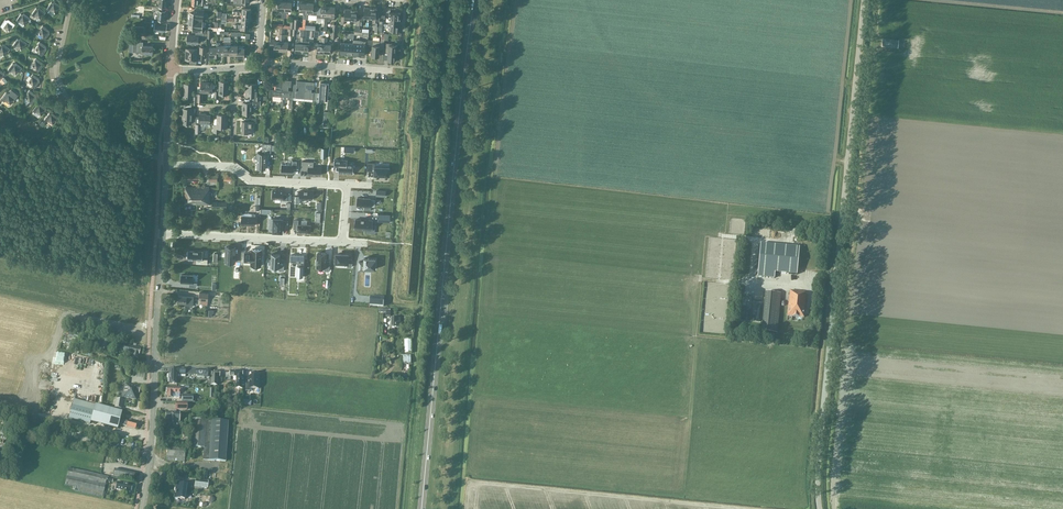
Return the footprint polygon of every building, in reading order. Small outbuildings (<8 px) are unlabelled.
[(285,1),(282,1),(282,0),(278,0),(278,4),(273,3),(273,10),(278,11),(278,9),(281,9),(281,12),(281,13),(282,13),(281,17),(284,17),(285,1)] [(288,1),(285,1),(284,17),(286,18),(287,13),(288,9),(291,10),(292,1),(288,0),(288,1)] [(59,9),(61,6),(54,2),(53,2),(52,3),(51,2),(46,9),(49,11),(50,10),(54,13),(58,8),(59,9)] [(306,11),(306,14),(313,15),(313,12),(317,12),(317,7),(313,6),(313,3),(307,2),(306,11)] [(164,10),(164,7),(165,7),(160,6),(157,6),(157,10),(156,9),(156,13),(154,12),(153,19),(156,19),(158,19),(163,20),(166,20),(167,10),(164,10)] [(327,15),(328,6),(321,6),(321,7),(317,7),(317,12),(316,17),(325,18),(324,27),(326,28),(327,23),(327,21),(328,15),(327,15)] [(335,7),(328,6),(327,15),(328,15),(327,21),(330,21),(330,19),(334,19),(335,15),(335,7)] [(31,15),(29,17),(32,19),(34,17),(35,16),(39,19),(42,14),(43,15),(45,12),(39,7),(38,8),(37,9),(36,8),(31,15)] [(204,14),(203,13),(204,10),(195,9),(196,9),(196,12),(195,13),(190,13),(189,20),(203,21),(203,18),(204,17),(204,16),(204,15),(204,14)] [(357,9),(351,9),(350,20),(354,20),(354,23),(356,23),(356,25),(360,26),(360,19),(357,18),(357,9)] [(28,21),(30,18),(23,13),(23,14),(22,15),(21,14),(16,21),(18,23),(19,21),(24,25),(27,20),(28,21)] [(13,27),(15,24),(8,19),(7,20),(6,20),(5,20),(0,26),(3,28),(4,27),(8,31),(12,26),(13,27)] [(162,23),(163,20),(158,19),(156,19),(155,22),(154,30),(167,31),(167,24),(162,23)] [(202,26),(203,21),(189,20),(189,27),(193,27),(192,31),(206,32),(206,27),(202,26)] [(249,29),(250,22),(241,22),(241,24),(234,24),(234,27),(241,28),(241,31),(246,31),(246,29),(249,29)] [(45,40),(50,33),(49,33),(49,31),(43,26),(40,28),(42,29),(38,34),(43,37),(42,38),(45,40)] [(203,37),(204,33),(196,32),(195,36),(188,35),(187,43),(198,43),(199,37),(203,37)] [(281,50),(281,41),(282,34),(279,33),(279,41),(275,41),(275,39),(270,39),(270,46),(274,46),(274,49),(281,50)] [(25,46),(27,43),(20,38),(20,39),(18,39),(17,39),(13,45),(15,47),(16,46),(21,49),(24,45),(25,46)] [(903,40),(899,40),(899,39),(882,38),(881,46),(898,48),(898,46),(902,46),(903,40)] [(368,40),(368,45),(372,45),(372,50),(371,50),(370,56),(379,56),(379,48),(384,48),(384,41),(381,41),(373,40),(368,40)] [(41,56),(46,49),(45,49),(45,48),(46,47),(39,42),(37,44),(38,45),(35,50),(39,53),(39,54),(41,56)] [(153,53),(154,45),(143,45),(143,42),(133,42),(133,53),(153,53)] [(385,43),(385,51),(388,51),(388,60),(396,61),(397,55),(395,55),(396,50),(397,50),(397,45),(392,45),(392,43),(385,43)] [(10,49),(3,44),(2,45),(1,45),(0,45),(0,53),(3,55),(7,51),(8,52),(10,49)] [(196,59),(197,49),(186,48),(186,58),(196,59)] [(38,72),(43,66),(42,65),(42,64),(43,63),(36,58),(34,61),(35,61),(32,66),(36,69),(35,70),(38,72)] [(20,71),(22,68),(15,63),(15,64),(13,64),(12,63),(8,70),(10,72),(11,71),(16,74),(19,70),(20,71)] [(35,88),(40,82),(39,81),(38,80),(39,79),(33,74),(30,77),(32,77),(28,82),(33,85),(32,86),(35,88)] [(269,89),(269,98),(272,98),(272,100),(281,101),(282,79),(274,79),(273,85),(276,85),(276,89),(269,89)] [(291,80),(282,79),(281,101),(280,107),(283,107),(283,99),(289,99),(289,108),(292,108),(293,97),(293,90),(287,90),(287,86),(290,87),(291,80)] [(293,97),(293,100),(304,100),(306,81),(297,80),(296,87),(300,87),(299,91),(293,90),(293,97)] [(228,94),(229,81),(223,81),(219,81),(219,85),(220,85),(220,94),(228,94)] [(306,81),(304,100),(316,101),(316,99),(316,92),(311,92),(311,88),(314,88),(314,82),(306,81)] [(201,82),(201,91),(212,92),(212,91),(213,89),(215,89),(216,84),(213,84),(213,83),(201,82)] [(316,101),(315,104),(319,105),(319,99),(327,100),(328,99),(332,99),(333,91),(328,91),(329,83),(320,82),(319,89),(319,92),(318,92),(316,92),(316,99),(316,101)] [(193,97),(193,84),(185,83),(184,96),(193,97)] [(246,83),(246,96),(253,96),(252,99),(253,99),(259,99),(259,95),(258,95),(258,83),(246,83)] [(6,93),(1,100),(4,102),(5,101),(9,104),(13,100),(14,100),(16,98),(18,95),(11,90),(9,93),(8,94),(7,94),(6,93)] [(31,104),(36,98),(35,97),(35,96),(36,95),(29,90),(27,93),(28,93),(25,98),(29,101),(28,102),(31,104)] [(252,114),(252,103),(243,102),(242,113),(252,114)] [(44,111),(46,109),(40,104),(39,105),(38,105),(37,104),(32,111),(35,113),(36,112),(40,115),(43,111),(44,111)] [(195,108),(183,108),(182,123),(191,123),(192,114),(195,114),(195,108)] [(56,120),(58,118),(52,113),(51,114),(50,114),(49,113),(44,120),(47,122),(48,121),(52,124),(55,120),(56,120)] [(196,124),(195,132),(200,132),(200,129),(204,129),(204,126),(210,127),(210,123),(212,123),(212,120),(210,120),(210,115),(203,114),(203,113),(199,113),(199,123),(199,124),(196,124)] [(227,128),(227,114),(218,114),(217,125),(214,124),(214,132),(219,132),(219,127),(227,128)] [(256,122),(257,118),(245,118),(245,121),(242,121),(242,132),(252,133),(253,122),(256,122)] [(257,152),(257,169),(266,169),(266,153),(271,153),(271,144),(262,143),(262,152),(257,152)] [(335,159),(334,166),(339,167),(341,167),(340,173),(353,173),(353,171),(354,171),(355,170),(355,167),(355,166),(354,166),(353,166),(353,164),(347,163),(347,160),(335,159)] [(282,164),(281,173),(292,173),(293,168),(296,168),(297,162),(293,161),(288,161),(288,164),(282,164)] [(302,161),(301,170),(306,170),(306,169),(308,169),(308,174),(313,174),(313,175),(316,175),(321,175),(321,167),(313,167),(308,166),(308,161),(302,161)] [(368,162),(367,171),(374,171),(374,175),(389,176),(390,167),(375,166),(375,163),(368,162)] [(210,204),(210,192),(209,192),(209,187),(185,187),(185,204),(210,204)] [(273,190),(272,199),(283,199),(283,200),(287,200),(287,194),(284,194),(284,190),(273,190)] [(296,196),(295,203),(300,203),(300,199),(311,200),(312,191),(300,191),(300,196),(296,196)] [(357,197),(357,206),(364,206),(364,210),(371,210),(371,206),(370,206),(371,198),(357,197)] [(242,216),(241,225),(255,225),(255,214),(251,214),(242,213),(242,216)] [(378,214),(378,222),(390,222),(390,214),(378,214)] [(269,219),(269,231),(273,231),(273,232),(282,232),(282,228),(285,228),(286,220),(282,220),(282,219),(274,218),(274,219),(269,219)] [(356,219),(355,229),(365,230),(371,230),(372,225),(372,220),(356,219)] [(294,220),(294,229),(297,229),(297,232),(310,233),(311,225),(307,225),(307,221),(302,221),(301,225),(298,225),(298,220),(294,220)] [(760,244),(757,277),(774,278),(775,273),(797,275),(799,247),(760,244)] [(226,246),(225,262),(235,262),(235,247),(226,246)] [(245,253),(245,262),(251,262),(251,266),(261,266),(262,250),(252,249),(252,253),(245,253)] [(203,251),(188,250),(187,259),(197,259),(196,263),(207,264),(207,259),(203,259),(203,251)] [(813,266),(813,250),(799,251),(800,266),(813,266)] [(316,261),(315,265),(317,265),(316,267),(316,270),(325,271),(329,271),(329,264),(326,264),(326,254),(317,253),(317,261),(316,261)] [(269,258),(269,264),(271,264),(270,268),(279,268),(279,271),(284,271),(284,259),(280,259),(280,254),(271,254),(271,259),(269,258)] [(336,254),(336,263),(347,263),(347,266),(352,267),(352,259),(348,259),(348,255),(336,254)] [(291,255),(291,262),(297,262),(297,265),(292,265),(292,272),(296,272),(296,276),(297,275),(303,276),(303,277),(304,255),(291,255)] [(359,261),(358,270),(364,271),(364,269),(371,269),(375,269),(376,259),(369,259),(369,258),(364,258),(364,262),(359,261)] [(193,275),(181,275),(181,283),(189,283),(189,286),(196,287),(196,283),(192,283),(193,275)] [(804,316),(807,292),(801,292),(801,291),(790,289),(787,315),(804,316)] [(777,332),(779,314),(781,292),(766,290),(761,330),(777,332)] [(200,293),(199,300),(202,300),(201,304),(208,305),(208,301),(209,294),(208,293),(204,293),(200,293)] [(179,296),(178,302),(186,303),(186,305),(193,306),(193,297),(187,296),(179,296)] [(370,296),(370,305),(383,306),(384,297),(370,296)] [(400,328),(401,319),(391,318),(391,326),(395,326),(395,328),(400,328)] [(75,332),(66,329),(62,341),(70,344),(72,340),(77,342),(80,332),(75,330),(75,332)] [(118,348),(119,348),(120,344),(119,344),(120,343),(99,337),(98,339),(95,338),(94,344),(96,345),(95,349),(107,353),(108,351),(113,353),(115,346),(119,346),(118,348)] [(140,348),(130,346),(120,344),(119,348),(119,351),(132,354),(131,357),(137,359),(138,355),(140,348)] [(185,369),(185,368),(180,368),(180,370),(169,369),(169,374),(168,374),(168,378),(169,378),(169,383),(176,384),(176,374),(185,375),(185,374),(185,369)] [(210,379),(210,370),(196,369),(195,374),(195,375),(197,375),(197,378),(210,379)] [(245,371),(243,371),(243,370),(231,370),(230,376),(236,376),(236,389),(243,389),(243,386),(245,386),(245,371)] [(219,376),(219,371),(211,371),(211,385),(217,385),(217,376),(219,376)] [(245,384),(245,391),(250,391),(250,388),(258,389),(259,373),(252,373),(252,376),(249,376),(249,384),(245,384)] [(140,387),(125,384),(123,397),(136,400),(137,395),(136,395),(137,393),(139,393),(140,387)] [(167,387),(166,388),(166,391),(166,394),(167,394),(167,398),(173,398),(173,394),(180,394),(180,387),(167,387)] [(193,395),(182,395),(181,402),(190,402),(190,403),(193,403),(193,402),(195,402),(195,396),(193,395)] [(123,400),(116,398),(114,407),(122,409),(123,400)] [(119,424),(120,421),(122,412),(73,399),(68,418),(90,424),(90,422),(117,429),(119,424)] [(180,412),(166,412),(166,419),(173,419),(173,422),(180,422),(180,412)] [(225,461),(228,422),(193,419),(191,447),(204,448),(203,460),(209,460),(225,461)] [(136,423),(123,420),(123,422),(120,421),(119,424),(122,424),(122,425),(135,428),(136,423)] [(190,449),(185,448),(185,447),(167,446),(166,454),(167,455),(166,461),(184,462),(185,456),(185,451),(190,451),(190,449)] [(76,469),(68,468),(65,484),(75,487),(74,490),(102,497),(107,477),(100,475),(76,469)] [(133,480),(134,472),(114,469),(113,476),(133,480)] [(208,481),(195,479),(194,487),(207,488),(208,481)] [(132,485),(117,482),(115,489),(131,492),(132,485)] [(184,499),(186,485),(177,483),(177,487),(176,487),(175,491),(174,493),(175,493),(174,498),(184,499)]
